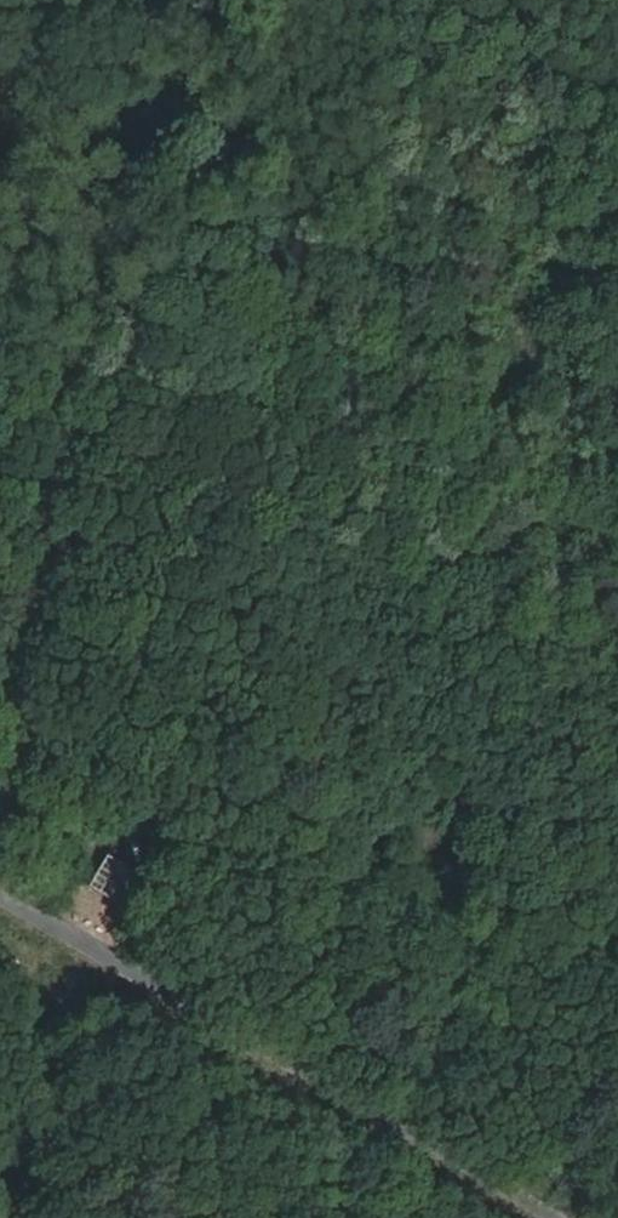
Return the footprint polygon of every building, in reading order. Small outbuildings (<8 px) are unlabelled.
[(137,874),(106,856),(87,887),(118,906),(137,874)]
